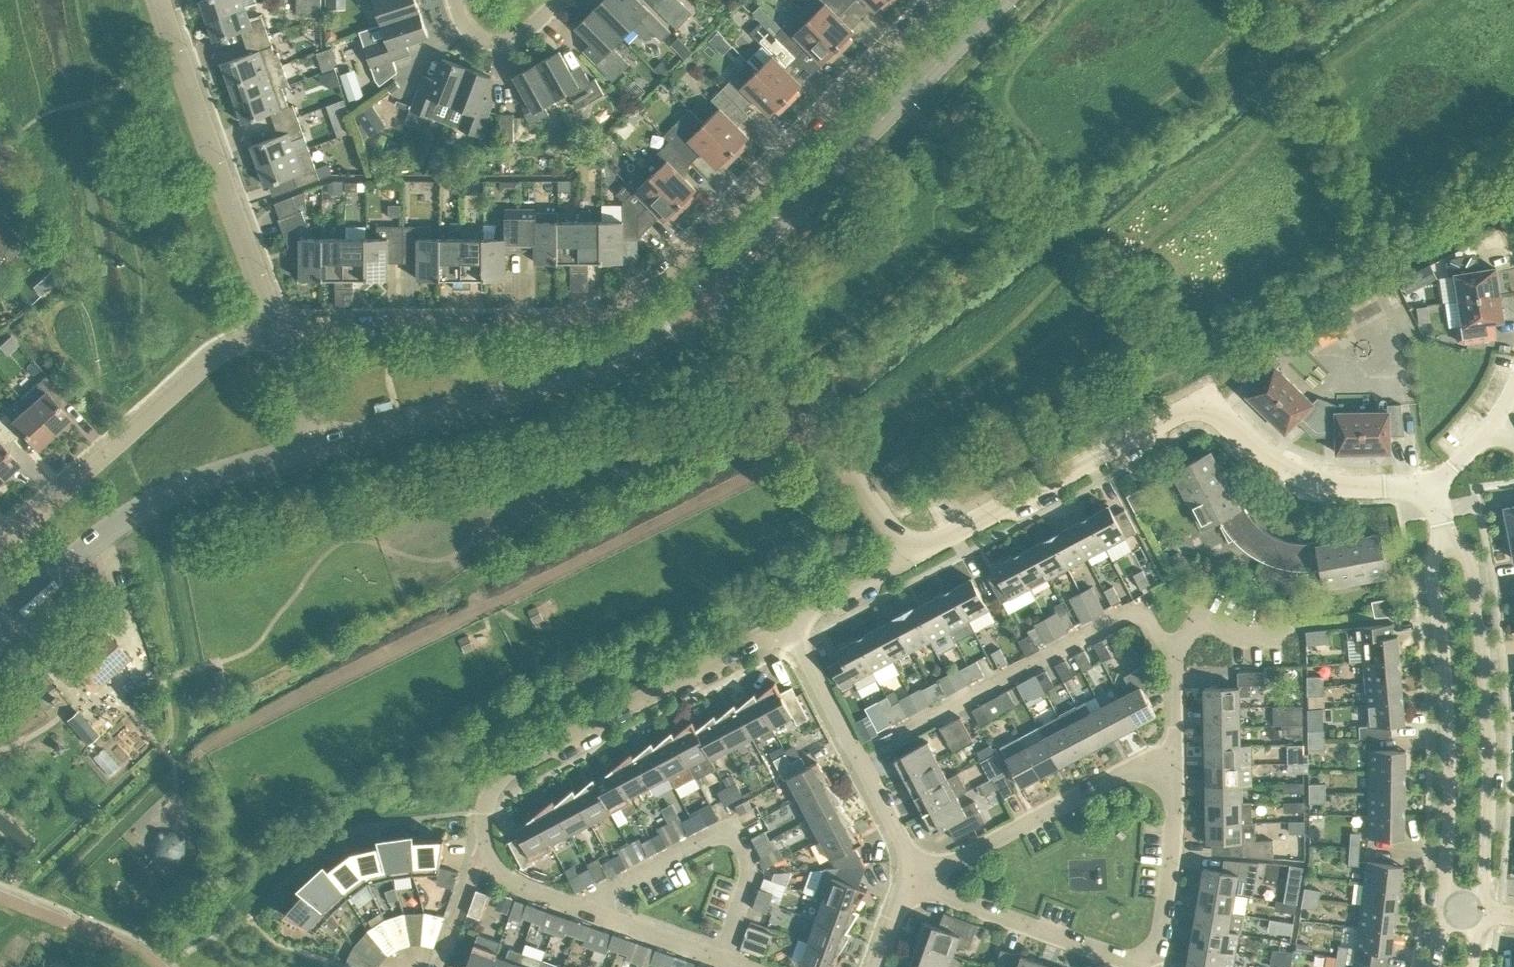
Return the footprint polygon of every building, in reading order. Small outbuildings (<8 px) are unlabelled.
[(207,20),(245,7),(257,2),(257,0),(201,0),(207,20)] [(309,0),(296,0),(297,13),(309,13),(309,0)] [(309,13),(321,13),(321,0),(309,0),(309,13)] [(382,23),(382,24),(420,11),(416,0),(374,0),(382,23)] [(594,9),(623,37),(632,27),(646,41),(654,33),(662,40),(671,31),(640,0),(603,0),(594,9)] [(676,29),(692,13),(680,0),(648,0),(676,29)] [(801,9),(842,51),(853,40),(850,37),(855,31),(839,15),(849,5),(844,0),(811,0),(801,9)] [(876,10),(881,5),(884,9),(893,0),(866,0),(876,10)] [(242,31),(245,42),(268,34),(262,14),(249,18),(245,7),(207,20),(214,40),(242,31)] [(623,37),(594,9),(576,27),(591,42),(583,51),(612,81),(630,64),(613,47),(623,37)] [(801,9),(775,35),(775,36),(797,57),(807,47),(823,63),(828,58),(832,61),(842,51),(801,9)] [(382,24),(382,23),(359,31),(376,79),(381,84),(397,72),(393,61),(405,57),(408,49),(406,43),(428,36),(420,11),(382,24)] [(772,55),(757,70),(790,103),(800,93),(797,89),(802,84),(786,68),(797,57),(775,36),(775,35),(761,21),(750,32),(772,55)] [(336,40),(337,34),(327,30),(326,42),(336,40)] [(717,32),(709,40),(713,44),(721,35),(717,32)] [(222,63),(229,83),(282,64),(278,53),(275,54),(268,34),(245,42),(249,54),(222,63)] [(560,50),(537,63),(556,98),(568,91),(578,108),(604,94),(595,78),(590,81),(585,72),(575,78),(560,50)] [(410,108),(446,122),(467,67),(443,58),(434,79),(423,75),(410,108)] [(664,78),(672,70),(663,61),(655,69),(664,78)] [(334,67),(332,62),(321,65),(323,71),(334,67)] [(749,62),(722,88),(744,110),(755,99),(770,115),(776,110),(779,114),(790,103),(757,70),(749,62)] [(556,98),(537,63),(514,76),(533,109),(524,114),(531,124),(549,114),(544,105),(556,98)] [(229,83),(236,102),(289,84),(282,64),(229,83)] [(467,67),(446,122),(481,136),(494,102),(483,98),(491,76),(467,67)] [(366,97),(361,83),(346,87),(351,102),(366,97)] [(270,113),(274,124),(297,116),(293,104),(288,106),(282,87),(289,84),(236,102),(243,122),(270,113)] [(720,107),(704,123),(737,156),(747,145),(744,142),(749,137),(733,120),(744,110),(722,88),(711,99),(720,107)] [(344,99),(327,105),(330,115),(347,109),(344,99)] [(354,128),(361,139),(369,135),(370,136),(386,125),(372,105),(356,115),(361,124),(354,128)] [(663,134),(669,140),(691,162),(702,152),(718,168),(723,163),(726,166),(737,156),(704,123),(690,108),(663,134)] [(634,125),(643,115),(637,109),(628,119),(634,125)] [(501,114),(501,142),(514,142),(514,114),(501,114)] [(251,145),(259,165),(308,147),(296,151),(292,140),(304,136),(297,116),(274,124),(278,136),(251,145)] [(642,166),(651,175),(684,208),(695,197),(691,194),(696,189),(681,173),(691,162),(669,140),(642,166)] [(308,147),(259,165),(266,185),(293,175),(297,187),(320,178),(308,147)] [(582,162),(590,170),(601,160),(593,151),(582,162)] [(332,173),(328,164),(317,168),(321,177),(332,173)] [(617,193),(623,200),(639,215),(649,204),(665,220),(670,215),(673,219),(684,208),(651,175),(635,190),(628,182),(617,193)] [(328,193),(345,193),(345,190),(345,182),(344,182),(344,180),(334,181),(328,183),(328,193)] [(463,181),(463,193),(481,193),(480,180),(463,181)] [(570,191),(570,181),(558,181),(558,191),(570,191)] [(345,182),(345,190),(358,190),(358,182),(345,182)] [(462,190),(462,182),(449,182),(449,190),(462,190)] [(623,221),(601,221),(601,262),(623,262),(623,239),(639,239),(638,215),(639,215),(623,200),(623,221)] [(495,238),(484,238),(484,279),(506,279),(506,250),(521,250),(521,208),(506,208),(506,223),(497,223),(495,238)] [(537,209),(521,208),(521,250),(536,250),(536,262),(558,262),(558,221),(558,212),(536,212),(537,209)] [(301,279),(323,279),(323,238),(301,238),(301,226),(307,224),(302,210),(278,218),(292,256),(301,256),(301,279)] [(580,210),(580,221),(579,271),(588,271),(588,262),(601,262),(601,221),(591,221),(591,210),(580,210)] [(1,250),(8,258),(25,244),(2,219),(0,220),(0,250),(1,250)] [(580,221),(558,221),(558,262),(571,262),(571,271),(579,271),(580,221)] [(388,256),(403,256),(403,226),(377,226),(377,238),(366,238),(366,279),(388,279),(388,256)] [(418,279),(441,279),(441,238),(430,238),(430,226),(403,226),(403,256),(418,256),(418,279)] [(462,229),(462,238),(462,288),(471,288),(471,279),(484,279),(484,238),(484,229),(462,229)] [(336,288),(345,288),(345,238),(323,238),(323,279),(336,279),(336,288)] [(353,279),(366,279),(366,238),(345,238),(345,288),(353,288),(353,279)] [(441,238),(441,279),(453,279),(453,288),(462,288),(462,238),(441,238)] [(1456,274),(1459,300),(1500,294),(1496,267),(1479,270),(1477,254),(1454,257),(1447,261),(1449,275),(1456,274)] [(1430,265),(1402,280),(1408,292),(1436,277),(1430,265)] [(50,286),(58,279),(50,271),(43,277),(50,286)] [(1500,294),(1459,300),(1463,325),(1456,326),(1458,340),(1465,342),(1496,337),(1494,322),(1504,320),(1500,294)] [(1390,452),(1390,435),(1405,435),(1401,404),(1388,404),(1388,411),(1337,411),(1337,404),(1318,397),(1313,402),(1276,366),(1281,361),(1273,353),(1244,368),(1259,383),(1247,395),(1285,432),(1297,420),(1313,436),(1336,435),(1337,452),(1390,452)] [(37,383),(20,397),(28,405),(53,433),(69,419),(54,401),(63,393),(46,374),(37,383)] [(0,415),(0,425),(12,439),(21,431),(36,448),(53,433),(28,405),(11,420),(4,412),(0,415)] [(2,479),(19,464),(3,447),(12,439),(0,425),(0,477),(2,479)] [(1316,571),(1314,565),(1321,564),(1325,586),(1387,575),(1380,533),(1335,542),(1334,538),(1314,541),(1308,542),(1302,542),(1297,542),(1294,541),(1287,540),(1282,538),(1276,536),(1273,534),(1268,532),(1265,530),(1261,527),(1257,523),(1253,519),(1251,517),(1249,514),(1247,511),(1244,506),(1235,490),(1232,492),(1210,451),(1173,471),(1203,527),(1223,516),(1226,522),(1220,525),(1229,541),(1237,537),(1242,542),(1245,545),(1249,547),(1255,551),(1259,554),(1263,556),(1267,558),(1271,560),(1278,562),(1282,563),(1287,564),(1291,565),(1296,565),(1297,574),(1316,571)] [(1127,495),(1136,514),(1149,507),(1139,489),(1127,495)] [(1090,515),(1089,515),(1106,547),(1137,531),(1125,509),(1114,515),(1109,505),(1090,515)] [(1506,534),(1513,532),(1513,505),(1505,507),(1507,518),(1503,518),(1506,534)] [(1080,520),(1070,526),(1087,557),(1106,547),(1089,515),(1080,520)] [(1060,530),(1051,535),(1068,568),(1087,557),(1070,526),(1061,531),(1060,530)] [(1506,534),(1509,550),(1513,549),(1513,554),(1513,532),(1506,534)] [(495,543),(489,533),(477,540),(483,550),(495,543)] [(1042,541),(1032,546),(1049,578),(1068,568),(1051,535),(1042,540),(1042,541)] [(1022,551),(1013,556),(1030,588),(1049,578),(1032,546),(1022,551)] [(1186,566),(1179,551),(1167,557),(1175,572),(1186,566)] [(1030,588),(1013,556),(1012,556),(993,566),(998,575),(989,579),(1001,602),(1010,598),(1030,588)] [(1134,574),(1141,589),(1150,584),(1142,570),(1134,574)] [(952,587),(952,588),(974,630),(994,620),(972,578),(953,588),(952,587)] [(1104,590),(1112,604),(1121,600),(1113,585),(1104,590)] [(1092,586),(1081,592),(1094,617),(1105,611),(1092,586)] [(943,593),(933,598),(955,641),(974,630),(952,588),(943,593)] [(1094,617),(1081,592),(1070,597),(1083,622),(1094,617)] [(1371,601),(1375,617),(1395,615),(1392,597),(1371,601)] [(933,598),(914,608),(931,640),(950,630),(955,641),(933,598)] [(1326,611),(1323,598),(1310,601),(1313,613),(1326,611)] [(999,605),(992,608),(997,619),(1004,615),(999,605)] [(893,616),(894,619),(895,618),(912,650),(931,640),(914,608),(913,606),(893,616)] [(1057,615),(1065,629),(1074,625),(1066,610),(1057,615)] [(895,618),(894,619),(876,628),(892,660),(912,650),(895,618)] [(1362,638),(1363,660),(1400,657),(1400,656),(1399,657),(1398,635),(1393,635),(1392,623),(1354,626),(1354,627),(1345,628),(1345,637),(1350,639),(1362,638)] [(1028,630),(1035,645),(1044,640),(1036,625),(1028,630)] [(104,628),(66,662),(92,691),(130,658),(104,628)] [(866,633),(856,638),(873,670),(892,660),(876,628),(866,634),(866,633)] [(1327,629),(1306,631),(1307,644),(1328,642),(1327,629)] [(856,639),(837,649),(842,659),(830,665),(841,686),(853,679),(858,689),(878,679),(873,670),(856,638),(856,639)] [(1093,644),(1100,656),(1109,651),(1103,639),(1093,644)] [(991,652),(999,667),(1008,662),(1000,648),(991,652)] [(1074,654),(1081,666),(1090,661),(1084,649),(1074,654)] [(1363,660),(1365,682),(1401,679),(1400,668),(1401,668),(1400,657),(1363,660)] [(1055,664),(1062,676),(1071,671),(1065,659),(1055,664)] [(976,660),(968,664),(975,679),(984,675),(976,660)] [(975,679),(968,664),(959,669),(967,684),(975,679)] [(1132,690),(1121,696),(1136,725),(1156,715),(1141,687),(1152,681),(1143,665),(1124,675),(1132,690)] [(1036,674),(1042,686),(1052,681),(1046,669),(1036,674)] [(1205,687),(1205,707),(1240,706),(1240,696),(1251,695),(1251,684),(1264,684),(1264,671),(1237,671),(1238,686),(1205,687)] [(1307,676),(1307,685),(1324,685),(1323,676),(1307,676)] [(1017,685),(1023,697),(1033,691),(1027,679),(1017,685)] [(1365,682),(1367,703),(1403,700),(1402,690),(1401,679),(1365,682)] [(48,680),(30,697),(41,709),(59,693),(48,680)] [(938,680),(930,685),(937,699),(946,695),(938,680)] [(775,682),(757,696),(757,697),(776,733),(772,726),(793,715),(797,724),(808,718),(792,686),(781,692),(775,682)] [(937,699),(930,685),(921,689),(929,704),(937,699)] [(1324,685),(1307,685),(1307,695),(1324,695),(1324,685)] [(998,695),(998,696),(1007,712),(1017,707),(1008,689),(998,695)] [(755,692),(737,707),(736,707),(752,737),(761,732),(765,739),(776,733),(757,697),(757,696),(755,692)] [(899,701),(895,692),(887,696),(891,705),(899,701)] [(1007,712),(998,696),(972,710),(981,726),(1007,712)] [(1121,696),(1102,706),(1117,735),(1136,725),(1121,696)] [(899,701),(891,705),(899,719),(908,715),(900,700),(899,701)] [(1403,700),(1367,703),(1369,725),(1359,726),(1359,738),(1392,737),(1392,724),(1405,722),(1403,701),(1403,700)] [(1085,701),(1077,705),(1098,745),(1117,735),(1102,706),(1091,712),(1085,701)] [(735,703),(717,718),(716,718),(732,747),(752,737),(736,707),(737,707),(735,703)] [(899,719),(891,705),(883,709),(891,724),(899,719)] [(1077,705),(1058,715),(1058,716),(1079,755),(1098,745),(1077,705)] [(1287,706),(1287,715),(1303,715),(1302,705),(1287,706)] [(1205,707),(1205,726),(1240,725),(1240,706),(1205,707)] [(98,735),(77,710),(66,720),(87,745),(92,740),(98,735)] [(715,713),(697,728),(696,729),(712,758),(732,747),(716,718),(717,718),(715,713)] [(879,733),(869,715),(856,722),(865,740),(879,733)] [(973,741),(960,716),(940,727),(953,751),(973,741)] [(1058,716),(1039,726),(1060,765),(1079,755),(1058,716)] [(692,720),(675,735),(674,735),(689,764),(709,754),(711,758),(712,758),(696,729),(697,728),(692,720)] [(1288,725),(1288,734),(1303,734),(1303,724),(1288,725)] [(1205,726),(1206,745),(1241,745),(1241,744),(1240,725),(1205,726)] [(1020,736),(1025,747),(1041,776),(1060,765),(1039,726),(1020,736)] [(1308,730),(1308,739),(1325,739),(1324,729),(1308,730)] [(672,731),(654,746),(669,775),(675,787),(696,776),(689,764),(674,735),(675,735),(672,731)] [(1020,736),(1000,746),(1021,786),(1041,776),(1025,747),(1020,736)] [(1325,739),(1308,739),(1308,749),(1325,749),(1325,739)] [(652,741),(634,756),(634,757),(649,786),(650,785),(669,775),(654,746),(652,741)] [(894,759),(904,777),(938,760),(928,741),(894,759)] [(977,751),(981,759),(994,752),(990,744),(977,751)] [(1206,745),(1206,764),(1252,764),(1251,744),(1241,744),(1241,745),(1206,745)] [(1370,749),(1369,772),(1406,772),(1406,750),(1370,749)] [(632,752),(613,767),(631,800),(632,800),(630,796),(640,791),(643,798),(653,792),(650,785),(649,786),(634,757),(634,756),(632,752)] [(773,759),(779,770),(791,763),(791,761),(786,753),(773,759)] [(1293,753),(1293,763),(1308,763),(1308,753),(1293,753)] [(788,777),(799,797),(828,782),(829,783),(833,780),(817,761),(807,767),(801,756),(791,761),(791,763),(779,770),(784,779),(788,777)] [(904,777),(914,795),(947,778),(938,760),(904,777)] [(1308,763),(1293,763),(1293,772),(1309,772),(1308,763)] [(1206,764),(1206,784),(1242,783),(1242,784),(1252,783),(1252,764),(1206,764)] [(613,767),(596,782),(595,782),(611,811),(621,806),(626,815),(636,809),(631,800),(613,767)] [(747,776),(754,789),(763,784),(757,771),(747,776)] [(1369,772),(1369,793),(1405,794),(1405,783),(1406,783),(1406,772),(1369,772)] [(1007,775),(995,781),(1005,799),(1016,793),(1007,775)] [(594,777),(576,792),(575,793),(591,822),(611,811),(595,782),(596,782),(594,777)] [(914,795),(924,813),(957,796),(947,778),(914,795)] [(736,782),(727,787),(734,799),(743,795),(736,782)] [(799,797),(810,818),(839,802),(839,803),(844,801),(829,783),(828,782),(799,797)] [(1289,782),(1289,792),(1304,792),(1304,782),(1289,782)] [(1206,784),(1207,803),(1242,802),(1242,784),(1242,783),(1206,784)] [(1309,783),(1309,792),(1326,792),(1325,783),(1309,783)] [(734,799),(727,787),(718,792),(725,804),(734,799)] [(574,788),(556,803),(555,803),(571,833),(591,822),(575,793),(576,792),(574,788)] [(1326,792),(1309,792),(1309,802),(1326,802),(1326,792)] [(1369,793),(1369,815),(1405,815),(1405,805),(1405,794),(1369,793)] [(957,796),(924,813),(934,832),(947,825),(954,838),(986,822),(974,800),(962,806),(957,796)] [(554,799),(535,814),(550,843),(551,843),(571,833),(555,803),(556,803),(554,799)] [(735,805),(740,815),(752,808),(748,799),(735,805)] [(1289,801),(1289,811),(1305,811),(1304,801),(1289,801)] [(810,818),(820,838),(850,822),(850,823),(854,821),(839,803),(839,802),(810,818)] [(1207,803),(1207,822),(1252,821),(1251,802),(1242,802),(1207,803)] [(700,811),(691,816),(698,829),(707,824),(700,811)] [(550,843),(535,814),(516,829),(520,835),(509,841),(523,868),(534,862),(532,858),(553,847),(551,843),(550,843)] [(1405,815),(1369,815),(1368,837),(1405,838),(1405,816),(1405,815)] [(698,829),(691,816),(682,821),(689,833),(698,829)] [(1292,820),(1292,833),(1305,833),(1305,820),(1292,820)] [(1252,821),(1207,822),(1207,842),(1242,841),(1242,855),(1273,858),(1273,840),(1256,840),(1255,821),(1252,821)] [(833,858),(837,867),(865,865),(855,846),(865,841),(850,823),(850,822),(820,838),(831,859),(833,858)] [(149,847),(149,850),(150,853),(151,856),(153,859),(155,861),(158,863),(161,865),(164,866),(167,866),(170,866),(173,865),(176,864),(179,862),(182,860),(184,857),(185,854),(186,851),(186,848),(186,845),(185,841),(184,838),(182,836),(180,833),(177,831),(174,830),(171,829),(168,829),(165,829),(161,830),(158,831),(156,833),(153,835),(151,838),(150,841),(149,844),(149,847)] [(752,837),(757,846),(770,839),(765,830),(752,837)] [(1351,832),(1350,848),(1360,848),(1361,832),(1351,832)] [(660,833),(651,837),(658,850),(667,845),(660,833)] [(382,839),(383,843),(392,877),(413,874),(412,839),(412,835),(382,839)] [(444,837),(412,839),(413,874),(438,873),(444,837)] [(658,850),(651,837),(642,842),(649,855),(658,850)] [(770,839),(757,846),(762,855),(774,848),(770,839)] [(383,843),(352,850),(368,883),(392,877),(383,843)] [(1360,848),(1350,848),(1349,864),(1359,865),(1360,848)] [(352,850),(328,869),(327,869),(348,898),(368,883),(352,850)] [(620,854),(611,859),(617,871),(626,866),(620,854)] [(617,871),(611,859),(602,863),(608,876),(617,871)] [(1367,861),(1364,883),(1400,887),(1403,865),(1367,861)] [(824,868),(815,895),(824,898),(855,910),(855,909),(868,889),(858,886),(865,865),(837,867),(824,868)] [(303,887),(306,889),(333,912),(348,898),(327,869),(328,869),(325,866),(303,887)] [(1204,867),(1201,887),(1236,893),(1239,873),(1204,867)] [(544,880),(547,873),(536,869),(533,876),(544,880)] [(569,879),(576,891),(585,886),(579,874),(569,879)] [(1364,883),(1362,904),(1397,909),(1399,898),(1400,887),(1364,883)] [(399,898),(395,887),(385,890),(389,901),(399,898)] [(1201,887),(1198,906),(1232,912),(1236,893),(1201,887)] [(1305,887),(1303,897),(1319,900),(1321,890),(1305,887)] [(760,888),(756,898),(770,903),(773,893),(760,888)] [(306,889),(284,913),(316,931),(325,921),(334,929),(339,923),(333,912),(306,889)] [(468,914),(480,918),(488,893),(476,889),(468,914)] [(508,913),(514,898),(501,893),(495,909),(508,913)] [(1319,900),(1303,897),(1301,906),(1317,909),(1319,900)] [(770,903),(756,898),(753,908),(766,912),(770,903)] [(824,898),(816,920),(847,931),(848,930),(860,910),(855,909),(855,910),(824,898)] [(1280,910),(1295,913),(1297,903),(1282,901),(1280,910)] [(522,916),(532,920),(537,906),(527,903),(522,916)] [(1362,904),(1359,926),(1395,930),(1396,920),(1397,909),(1362,904)] [(537,906),(532,920),(542,923),(547,910),(537,906)] [(1198,906),(1194,925),(1229,931),(1232,912),(1198,906)] [(409,913),(411,924),(424,923),(425,912),(409,913)] [(925,921),(918,941),(953,954),(957,943),(969,947),(978,924),(944,912),(939,926),(925,921)] [(389,918),(394,928),(407,924),(404,913),(389,918)] [(428,924),(440,927),(444,916),(429,913),(428,924)] [(565,932),(575,935),(580,922),(570,918),(565,932)] [(372,928),(378,937),(390,929),(385,919),(372,928)] [(816,920),(808,941),(840,952),(852,932),(848,930),(847,931),(816,920)] [(1276,932),(1292,934),(1292,932),(1294,922),(1279,920),(1276,932)] [(580,922),(575,935),(585,939),(590,925),(580,922)] [(740,948),(765,957),(773,934),(749,925),(740,948)] [(1194,925),(1191,944),(1236,951),(1239,932),(1229,931),(1194,925)] [(1356,948),(1354,960),(1387,965),(1390,952),(1392,952),(1395,931),(1395,930),(1359,926),(1356,948)] [(357,942),(367,948),(376,938),(368,930),(357,942)] [(466,966),(491,966),(495,955),(496,955),(498,951),(501,942),(478,934),(475,943),(466,966)] [(608,947),(618,951),(623,937),(613,934),(608,947)] [(623,937),(618,951),(628,954),(632,941),(623,937)] [(808,941),(800,963),(810,966),(837,966),(845,953),(840,952),(808,941)] [(911,960),(930,966),(948,966),(953,954),(918,941),(911,960)] [(1327,955),(1347,958),(1349,942),(1340,941),(1339,947),(1333,946),(1332,956),(1327,955)] [(1188,963),(1214,966),(1233,966),(1236,951),(1191,944),(1188,963)] [(347,959),(358,963),(364,951),(355,945),(347,959)] [(521,951),(509,947),(505,959),(496,955),(495,955),(491,966),(515,966),(521,951)] [(1013,953),(1001,948),(995,966),(1008,966),(1013,953)] [(651,962),(661,966),(665,952),(656,949),(651,962)] [(1278,949),(1277,959),(1292,961),(1293,952),(1278,949)] [(515,966),(539,966),(542,959),(521,951),(515,966)] [(661,966),(664,966),(671,966),(675,956),(665,952),(661,966)] [(1040,962),(1021,955),(1017,966),(1038,966),(1040,962)] [(1327,955),(1325,966),(1345,966),(1347,958),(1327,955)] [(564,966),(542,959),(539,966),(563,966),(564,966)] [(1277,959),(1275,966),(1291,966),(1292,961),(1277,959)]
